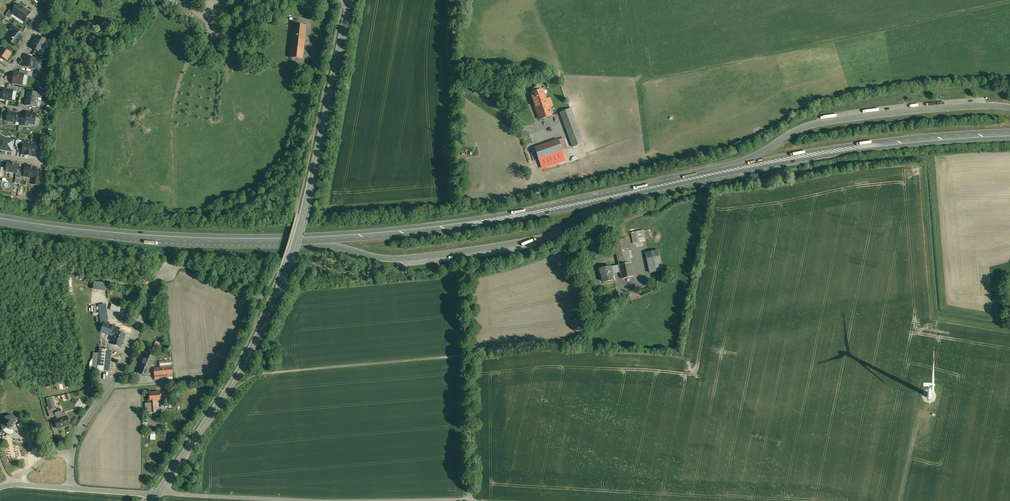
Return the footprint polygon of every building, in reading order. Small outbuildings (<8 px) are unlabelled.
[(30,13),(18,5),(15,10),(12,13),(13,14),(24,21),(27,17),(30,13)] [(11,7),(6,15),(10,18),(13,14),(12,13),(15,10),(11,7)] [(27,17),(24,21),(22,24),(26,27),(31,20),(27,17)] [(306,26),(294,24),(290,58),(303,59),(306,26)] [(20,30),(13,25),(10,29),(13,32),(14,31),(17,34),(20,30)] [(13,32),(7,40),(16,46),(18,43),(20,40),(22,37),(17,34),(14,31),(13,32)] [(47,41),(37,35),(31,47),(41,53),(47,41)] [(2,47),(0,50),(0,56),(7,61),(12,54),(2,47)] [(36,58),(25,56),(24,62),(23,61),(23,66),(32,68),(38,69),(38,68),(39,59),(36,58)] [(19,74),(14,73),(12,82),(22,84),(24,75),(24,74),(19,74)] [(4,89),(2,99),(11,100),(13,91),(13,90),(7,89),(4,89)] [(552,115),(542,89),(530,93),(539,120),(552,115)] [(39,93),(27,91),(26,98),(37,100),(39,93)] [(37,100),(26,98),(25,105),(36,107),(37,100)] [(570,109),(560,112),(573,147),(583,143),(570,109)] [(17,113),(8,112),(7,120),(15,121),(16,121),(16,117),(17,113)] [(36,114),(27,112),(26,116),(25,122),(28,122),(34,123),(36,114)] [(26,116),(20,115),(20,118),(19,124),(27,126),(28,122),(25,122),(26,116)] [(0,137),(0,149),(12,151),(13,146),(14,140),(13,140),(0,137)] [(558,140),(535,148),(541,166),(564,157),(558,140)] [(31,142),(24,141),(22,153),(28,154),(31,142)] [(37,143),(31,142),(28,154),(35,156),(37,143)] [(14,163),(11,162),(11,163),(7,162),(5,171),(16,173),(16,172),(17,169),(18,164),(14,163)] [(30,165),(29,166),(25,165),(24,175),(27,176),(28,177),(30,177),(31,176),(33,177),(35,177),(35,175),(36,167),(33,167),(32,166),(30,165)] [(41,176),(35,175),(35,177),(33,177),(32,184),(40,185),(41,176)] [(641,225),(628,228),(629,233),(631,233),(634,243),(646,241),(643,230),(642,230),(641,225)] [(626,239),(614,241),(619,265),(621,272),(622,279),(634,277),(626,239)] [(659,250),(646,253),(651,273),(663,270),(659,250)] [(619,265),(611,267),(600,269),(601,274),(602,274),(604,282),(614,280),(613,276),(615,276),(615,273),(621,272),(619,265)] [(95,281),(94,289),(109,291),(109,283),(95,281)] [(121,306),(111,304),(110,310),(120,312),(121,306)] [(120,328),(107,323),(108,319),(106,305),(98,306),(100,321),(102,332),(115,337),(119,332),(120,328)] [(125,334),(119,332),(115,337),(112,343),(120,346),(125,334)] [(111,350),(100,349),(99,353),(97,370),(109,371),(111,350)] [(154,357),(146,353),(138,373),(146,377),(154,357)] [(160,368),(154,368),(155,381),(168,380),(168,375),(173,374),(171,361),(160,362),(160,368)] [(67,380),(56,382),(58,390),(68,388),(67,380)] [(160,391),(149,392),(150,401),(150,403),(146,403),(146,413),(156,412),(155,401),(161,400),(160,391)] [(56,409),(53,399),(47,400),(50,411),(53,410),(56,409)] [(13,415),(5,416),(1,423),(2,431),(9,435),(15,434),(14,429),(16,426),(15,423),(18,419),(13,415)] [(67,416),(55,420),(57,428),(70,424),(67,416)]
